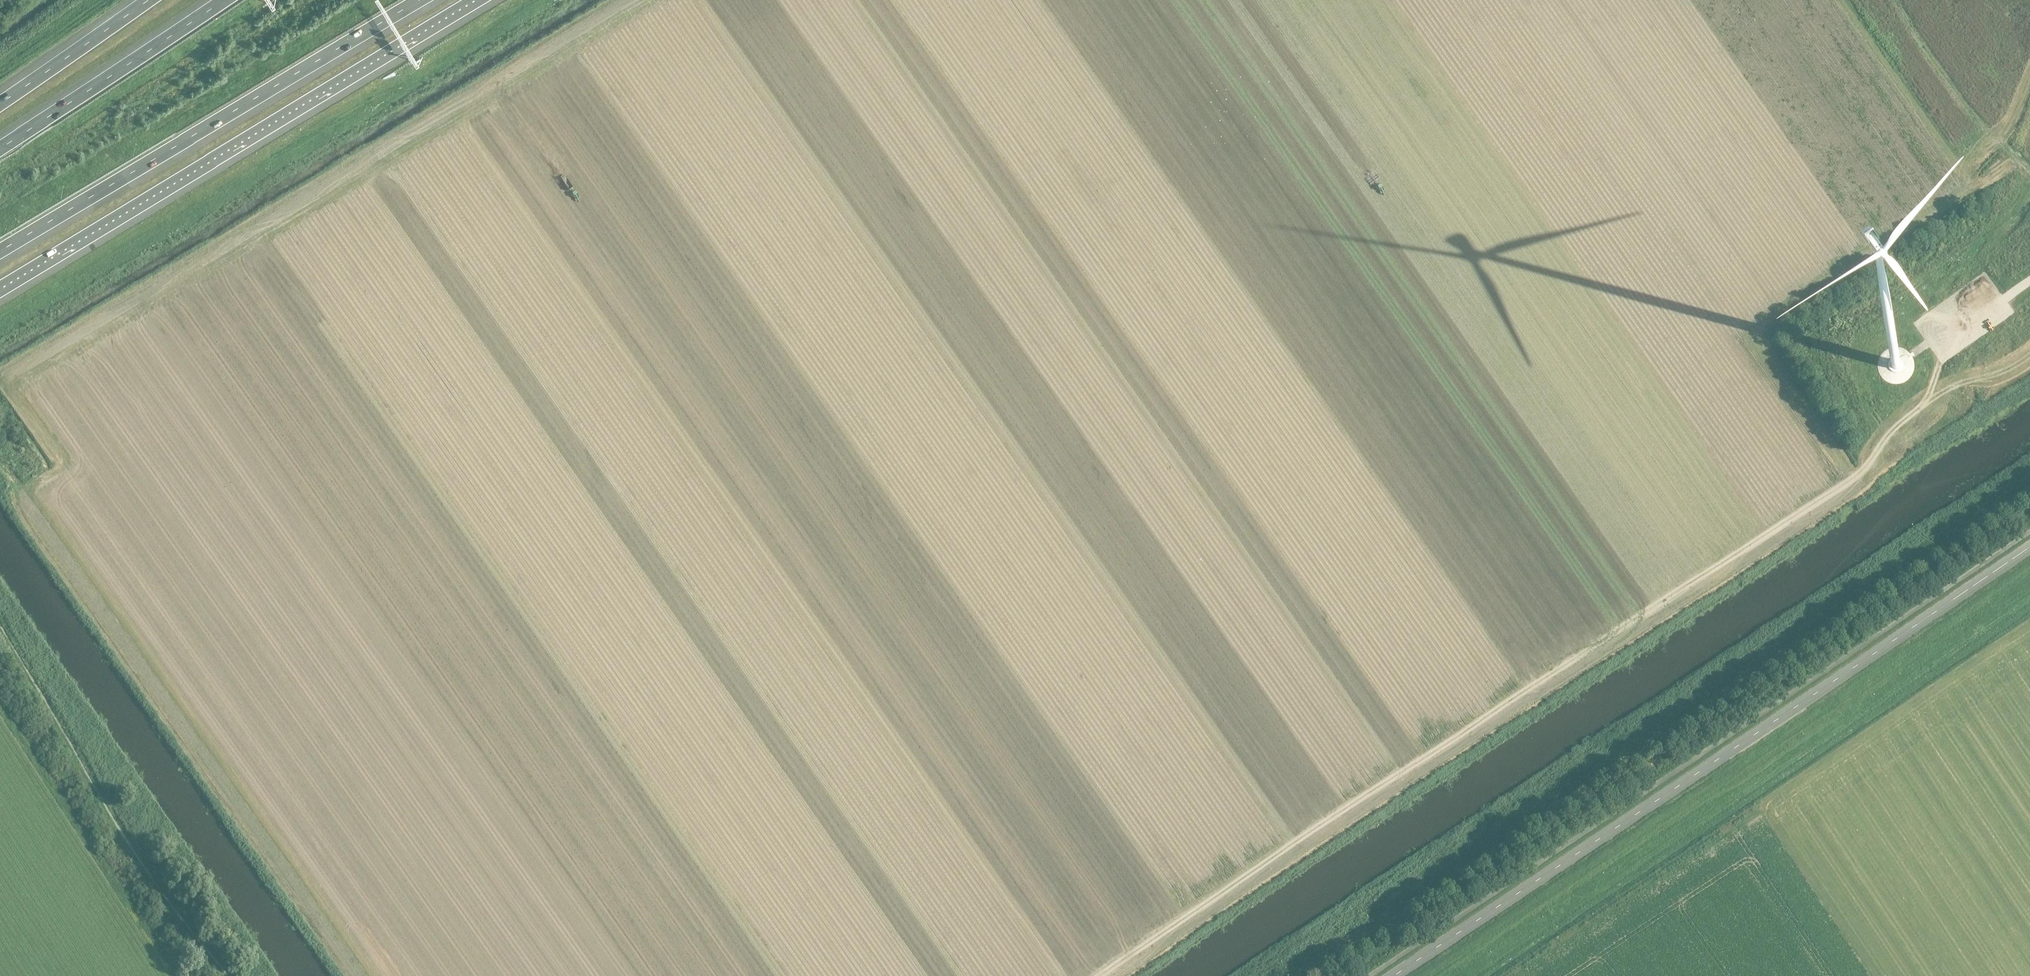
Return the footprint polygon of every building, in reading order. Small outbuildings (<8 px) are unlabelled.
[(1891,364),(1891,365),(1891,366),(1891,367),(1891,368),(1892,369),(1893,369),(1893,370),(1894,370),(1895,371),(1896,371),(1897,371),(1898,370),(1899,370),(1900,369),(1901,368),(1901,367),(1901,366),(1901,365),(1901,364),(1901,363),(1900,362),(1900,361),(1899,361),(1898,360),(1897,360),(1896,360),(1895,360),(1894,360),(1893,361),(1892,361),(1892,362),(1891,363),(1891,364)]
